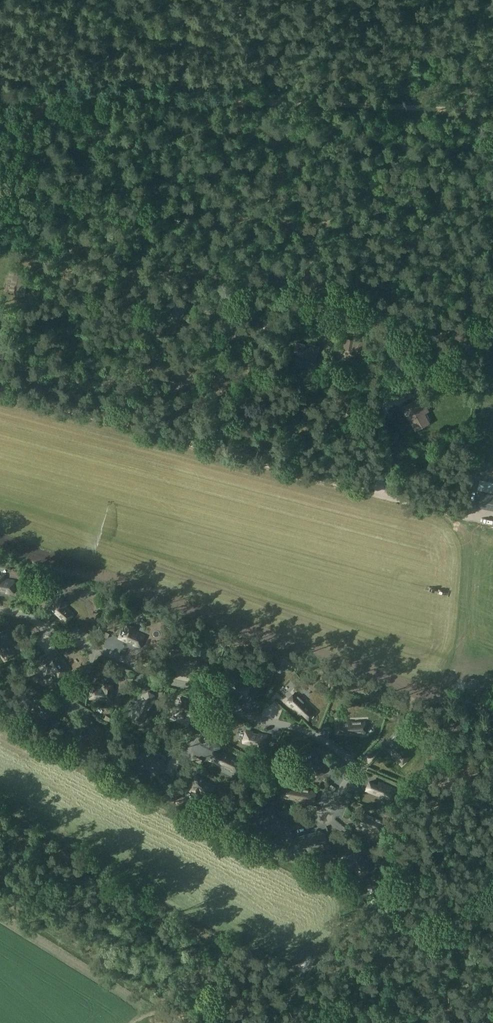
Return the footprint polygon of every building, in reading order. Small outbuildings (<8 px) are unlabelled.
[(29,274),(25,273),(12,272),(12,278),(16,278),(14,291),(27,293),(28,286),(29,277),(30,274),(29,274)] [(226,323),(222,338),(231,341),(235,325),(226,323)] [(309,348),(295,345),(293,354),(307,357),(306,360),(314,362),(318,346),(310,344),(309,348)] [(215,375),(214,378),(219,381),(218,384),(227,388),(228,385),(230,381),(215,375)] [(417,375),(406,378),(408,384),(419,381),(417,375)] [(430,424),(416,400),(402,408),(415,432),(430,424)] [(492,510),(492,495),(480,492),(477,507),(492,510)] [(12,593),(14,581),(3,579),(3,575),(0,575),(0,591),(12,593)] [(56,599),(48,608),(65,623),(73,614),(64,606),(67,603),(60,597),(57,600),(56,599)] [(124,627),(119,638),(139,647),(144,636),(134,631),(135,628),(127,624),(125,628),(124,627)] [(0,636),(0,652),(6,660),(15,653),(9,643),(12,641),(6,634),(3,636),(2,635),(0,636)] [(45,661),(42,663),(47,670),(50,668),(57,677),(67,670),(54,652),(44,659),(45,661)] [(199,653),(172,654),(172,663),(181,662),(181,665),(199,665),(199,653)] [(231,675),(226,686),(246,695),(251,684),(240,679),(242,676),(233,672),(232,676),(231,675)] [(91,686),(90,698),(112,701),(113,689),(112,689),(112,685),(103,684),(103,688),(91,686)] [(143,696),(133,714),(143,720),(154,701),(154,695),(148,692),(143,696)] [(295,693),(286,702),(300,714),(302,712),(308,718),(314,712),(295,693)] [(373,707),(375,698),(361,694),(358,703),(373,707)] [(177,710),(175,713),(183,717),(185,714),(195,719),(200,708),(180,698),(175,709),(177,710)] [(80,725),(77,728),(83,734),(86,732),(94,741),(103,733),(88,716),(79,724),(80,725)] [(365,721),(337,722),(337,731),(346,731),(347,734),(365,733),(365,721)] [(246,731),(243,742),(254,745),(253,749),(262,751),(263,747),(265,747),(267,736),(246,731)] [(395,739),(386,748),(401,764),(410,755),(402,747),(405,744),(398,738),(396,740),(395,739)] [(143,759),(140,761),(146,768),(149,765),(157,774),(166,766),(151,749),(142,757),(143,759)] [(213,752),(210,760),(234,772),(239,761),(223,753),(222,755),(213,752)] [(304,759),(301,761),(305,769),(309,767),(314,777),(325,772),(314,752),(304,758),(304,759)] [(191,786),(189,790),(197,795),(199,791),(208,798),(215,788),(196,776),(190,786),(191,786)] [(369,782),(366,790),(391,801),(396,789),(379,782),(377,785),(369,782)] [(289,786),(287,798),(308,802),(314,800),(315,794),(310,790),(289,786)] [(272,806),(261,811),(266,822),(262,823),(266,832),(269,830),(270,831),(281,826),(272,806)] [(317,832),(297,837),(300,849),(320,843),(325,839),(323,833),(317,832)] [(348,859),(345,861),(350,869),(353,867),(359,876),(370,870),(358,851),(348,858),(348,859)]
